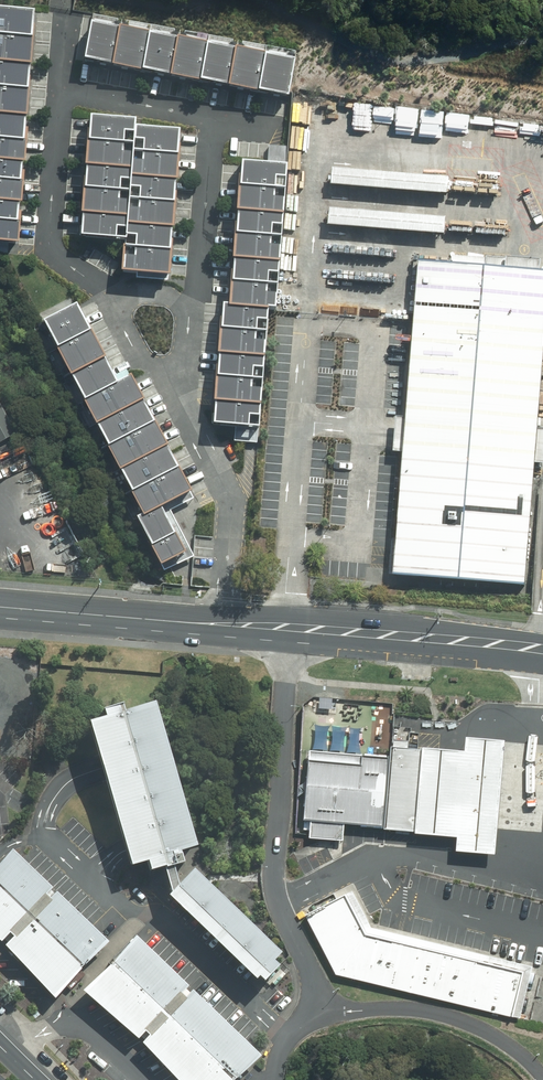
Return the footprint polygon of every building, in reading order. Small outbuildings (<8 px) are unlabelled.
[(0,9),(0,240),(19,241),(37,11),(0,9)] [(97,17),(88,64),(286,103),(295,57),(97,17)] [(183,121),(88,115),(79,238),(125,241),(123,269),(173,273),(183,121)] [(286,155),(243,152),(232,301),(222,300),(214,422),(268,426),(286,155)] [(454,173),(339,164),(337,182),(453,190),(454,173)] [(451,215),(336,205),(334,223),(450,233),(451,215)] [(542,435),(542,281),(424,272),(400,582),(531,592),(542,435)] [(45,289),(34,295),(44,315),(56,309),(45,289)] [(81,300),(40,319),(161,569),(185,557),(161,506),(196,489),(138,370),(119,379),(81,300)] [(19,432),(0,395),(0,442),(19,432)] [(201,845),(158,699),(90,719),(105,767),(129,849),(133,864),(150,859),(153,871),(166,867),(171,866),(175,865),(188,861),(184,850),(201,845)] [(446,751),(392,747),(385,829),(438,835),(459,838),(458,853),(495,855),(504,740),(466,737),(465,753),(446,751)] [(386,758),(308,752),(301,837),(345,841),(346,823),(380,826),(386,758)] [(12,853),(0,865),(0,939),(58,995),(107,944),(12,853)] [(284,951),(196,868),(180,884),(177,887),(174,891),(266,980),(281,964),(276,960),(284,951)] [(520,1019),(533,967),(372,927),(354,895),(307,922),(335,972),(520,1019)] [(138,938),(89,990),(183,1079),(237,1079),(261,1055),(138,938)]
